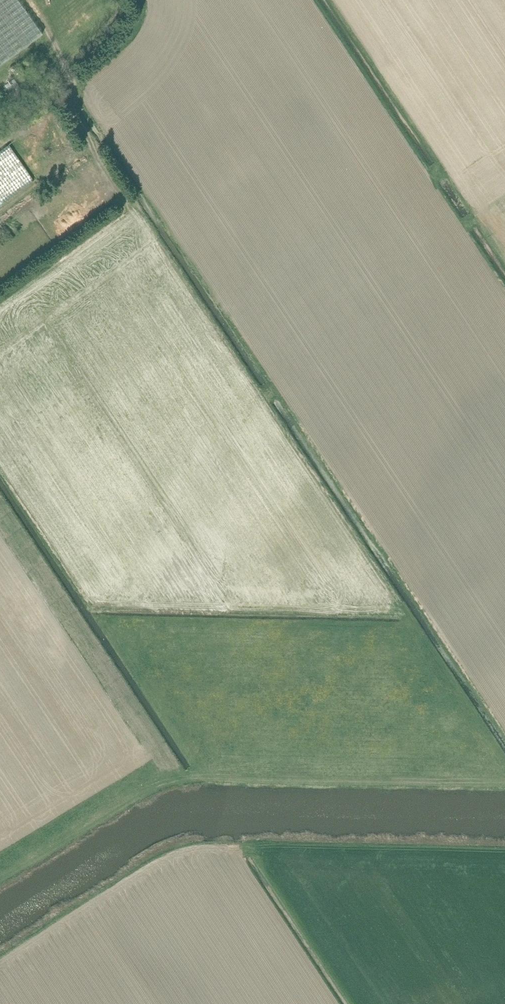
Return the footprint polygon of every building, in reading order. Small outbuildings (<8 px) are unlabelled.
[(42,33),(18,0),(0,0),(0,64),(42,33)]
